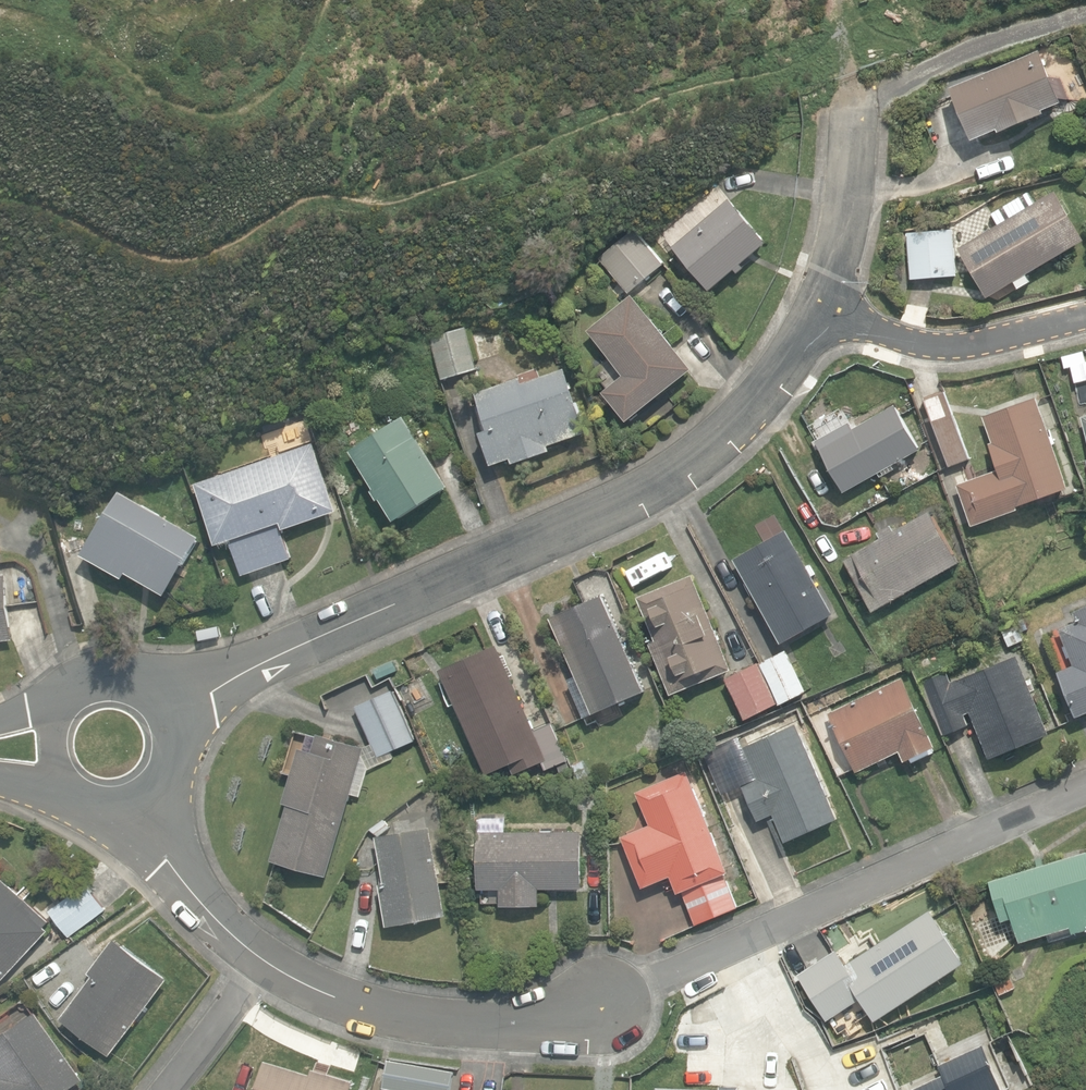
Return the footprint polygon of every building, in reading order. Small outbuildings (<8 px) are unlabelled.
[(919,108),(936,148),(970,134),(973,141),(998,131),(999,133),(1045,114),(1043,111),(1060,104),(1039,52),(949,88),(952,95),(919,108)] [(998,302),(1031,282),(1027,275),(1084,241),(1055,191),(958,248),(987,298),(994,294),(998,302)] [(675,248),(711,290),(734,270),(738,274),(744,269),(741,265),(767,243),(730,201),(675,248)] [(598,258),(628,294),(662,266),(632,230),(598,258)] [(906,233),(909,279),(955,276),(952,230),(906,233)] [(603,393),(627,422),(691,370),(630,296),(587,332),(623,377),(603,393)] [(430,338),(443,381),(479,370),(466,327),(430,338)] [(498,335),(502,343),(513,339),(509,330),(498,335)] [(481,433),(492,465),(511,459),(513,464),(550,452),(548,446),(586,433),(565,368),(538,377),(536,371),(518,377),(518,378),(476,391),(489,430),(481,433)] [(923,399),(947,467),(969,459),(944,391),(923,399)] [(1069,488),(1038,397),(982,417),(992,443),(990,443),(999,469),(969,480),(966,472),(954,476),(971,526),(1019,510),(1018,507),(1032,502),(1033,507),(1065,496),(1063,490),(1069,488)] [(814,441),(844,493),(877,473),(879,477),(892,470),(890,466),(918,450),(893,406),(852,430),(847,423),(814,441)] [(381,498),(396,521),(448,486),(402,417),(349,451),(374,488),(371,490),(378,501),(381,498)] [(231,540),(242,574),(289,558),(278,524),(281,523),(283,530),(336,512),(313,445),(196,484),(217,545),(231,540)] [(126,573),(165,595),(198,538),(118,493),(107,513),(82,555),(107,569),(123,578),(126,573)] [(843,561),(872,612),(958,563),(928,512),(892,532),(889,527),(877,534),(880,538),(850,555),(851,557),(843,561)] [(733,560),(781,643),(832,614),(785,531),(733,560)] [(11,639),(4,577),(0,577),(0,641),(11,639)] [(649,644),(671,694),(729,670),(690,577),(637,599),(655,642),(649,644)] [(550,618),(593,714),(643,691),(601,596),(550,618)] [(107,617),(120,617),(119,602),(106,603),(107,617)] [(1074,611),(1078,621),(1059,629),(1074,665),(1059,671),(1077,716),(1085,713),(1085,606),(1074,611)] [(1002,629),(1009,646),(1023,640),(1016,623),(1002,629)] [(197,630),(200,644),(219,641),(216,626),(197,630)] [(535,730),(497,646),(439,672),(486,777),(508,767),(513,777),(543,763),(547,772),(552,769),(557,780),(571,774),(565,762),(569,760),(567,756),(580,750),(572,733),(558,739),(551,723),(535,730)] [(787,652),(759,665),(778,705),(779,705),(780,706),(806,694),(787,652)] [(969,713),(989,760),(1050,733),(1015,654),(951,682),(946,672),(921,683),(944,735),(970,724),(966,714),(969,713)] [(372,671),(376,680),(396,671),(392,662),(372,671)] [(778,705),(759,665),(726,680),(746,721),(778,705)] [(830,713),(858,772),(902,751),(907,762),(937,747),(903,678),(830,713)] [(271,859),(327,876),(352,794),(360,797),(368,769),(394,759),(390,752),(415,741),(392,689),(356,706),(371,743),(362,747),(318,733),(312,752),(300,748),(283,803),(288,804),(271,859)] [(774,814),(787,841),(839,818),(797,724),(745,747),(759,778),(743,785),(759,820),(774,814)] [(573,768),(580,780),(593,774),(587,761),(573,768)] [(683,891),(697,924),(738,907),(724,874),(730,872),(688,771),(637,792),(651,825),(623,836),(644,887),(673,875),(680,892),(683,891)] [(381,835),(394,826),(388,818),(375,827),(381,835)] [(380,884),(387,926),(446,915),(430,826),(377,836),(385,883),(380,884)] [(501,889),(502,905),(540,905),(540,888),(582,888),(582,830),(479,831),(480,889),(501,889)] [(1020,942),(1072,926),(1074,934),(1085,930),(1085,852),(991,881),(1004,921),(1013,918),(1020,942)] [(49,930),(45,926),(50,920),(0,874),(0,983),(49,930)] [(50,910),(69,936),(106,909),(87,883),(50,910)] [(862,998),(877,1020),(967,962),(932,909),(848,964),(838,949),(799,974),(828,1020),(862,998)] [(107,1051),(111,1054),(169,979),(165,976),(116,938),(107,951),(90,972),(95,976),(63,1018),(107,1051)] [(84,1080),(38,1011),(0,1037),(0,1072),(4,1078),(0,1080),(0,1089),(69,1089),(84,1080)] [(977,1042),(930,1060),(936,1073),(890,1089),(997,1089),(977,1042)] [(354,1081),(313,1068),(312,1073),(267,1059),(257,1089),(351,1089),(354,1081)] [(389,1060),(384,1088),(395,1089),(450,1089),(454,1070),(389,1060)]
